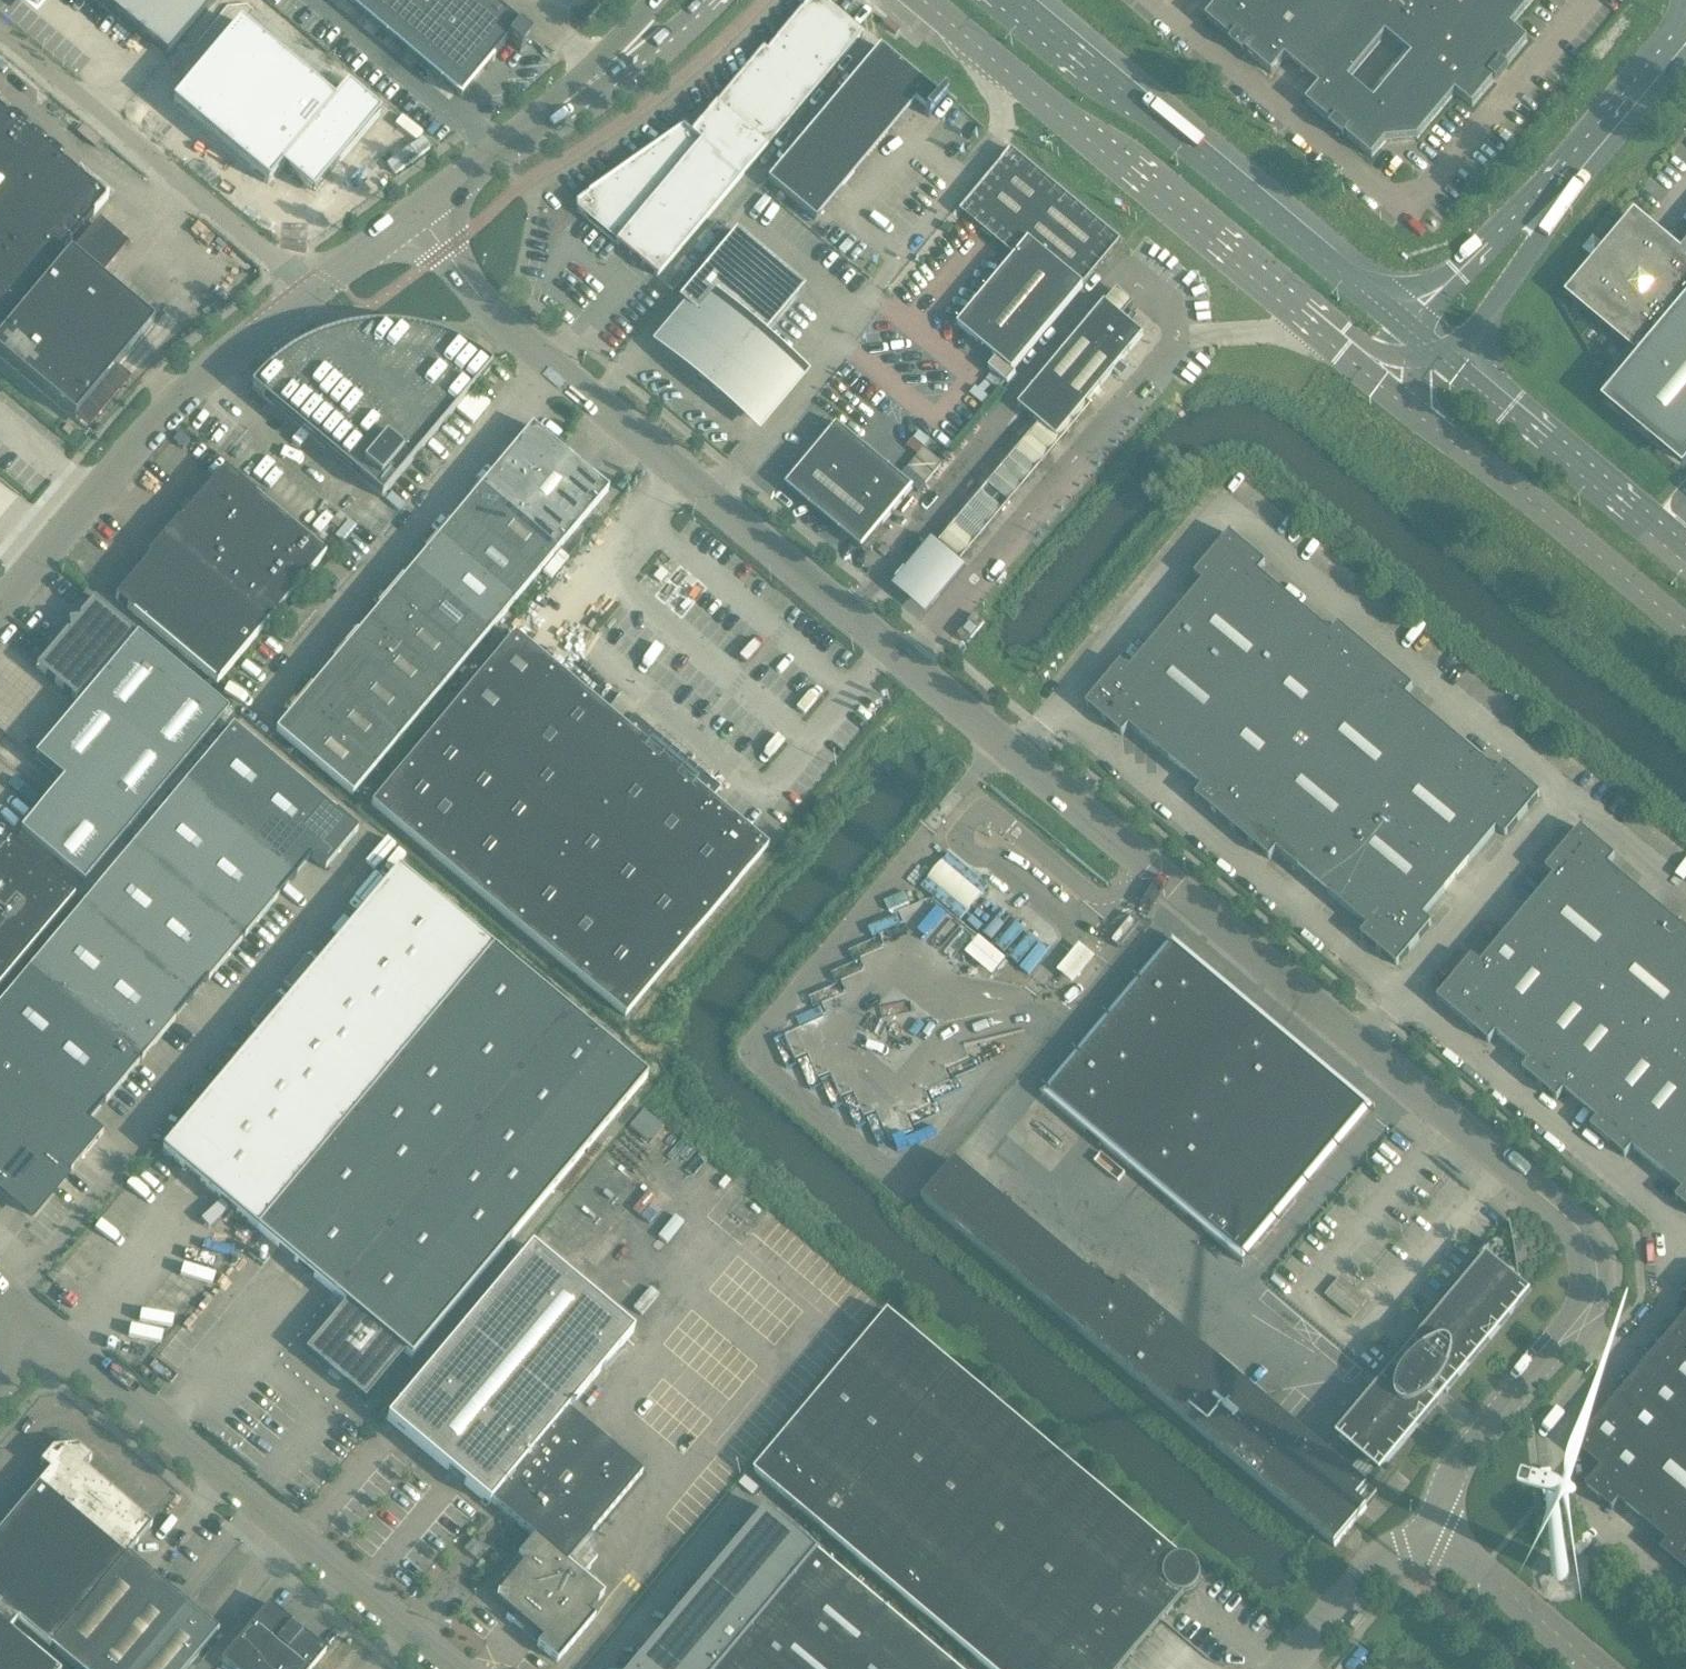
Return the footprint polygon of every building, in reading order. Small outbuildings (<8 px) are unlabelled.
[(35,18),(50,0),(13,0),(35,18)] [(167,59),(217,0),(96,0),(167,59)] [(460,99),(507,43),(520,53),(530,40),(482,0),(342,0),(460,99)] [(838,63),(862,34),(821,0),(809,0),(766,52),(763,49),(691,134),(683,128),(575,203),(576,211),(657,279),(838,63)] [(1219,4),(1205,20),(1232,43),(1237,41),(1246,49),(1245,54),(1272,76),(1286,60),(1319,88),(1306,104),(1332,127),(1337,125),(1346,132),(1345,138),(1372,160),(1386,143),(1418,141),(1456,95),(1473,109),(1495,82),(1493,78),(1501,68),(1506,69),(1528,42),(1512,29),(1536,0),(1215,0),(1219,4)] [(239,26),(173,105),(268,185),(281,169),(312,196),(379,116),(346,89),(333,105),(239,26)] [(889,57),(879,49),(767,182),(814,222),(823,212),(822,212),(907,110),(913,102),(925,113),(937,98),(925,87),(924,89),(888,58),(889,57)] [(6,117),(0,111),(0,328),(45,274),(51,278),(0,339),(0,359),(74,421),(154,326),(70,256),(64,263),(58,259),(108,199),(106,198),(105,200),(6,117)] [(1012,373),(1121,243),(1012,151),(960,212),(1015,259),(958,327),(998,360),(989,370),(1008,385),(1016,376),(1012,373)] [(1685,460),(1685,260),(1685,262),(1635,220),(1607,254),(1602,250),(1595,258),(1600,262),(1571,296),(1635,349),(1636,348),(1647,357),(1609,402),(1683,464),(1685,460)] [(761,342),(804,291),(735,233),(677,301),(689,311),(661,345),(698,376),(697,378),(718,395),(719,394),(756,425),(799,374),(761,342)] [(1057,439),(1144,336),(1105,304),(1019,407),(1057,439)] [(381,499),(491,369),(490,368),(486,364),(478,359),(471,354),(464,350),(456,346),(448,342),(440,339),(431,336),(423,334),(414,332),(406,331),(397,330),(388,329),(379,329),(371,329),(362,330),(353,331),(345,333),(336,335),(328,337),(319,340),(311,344),(303,347),(296,351),(289,355),(282,360),(275,366),(267,372),(262,376),(258,381),(250,390),(381,499)] [(863,551),(914,490),(837,425),(786,487),(863,551)] [(507,507),(557,449),(531,427),(482,486),(507,507)] [(532,529),(582,471),(557,449),(507,507),(532,529)] [(926,485),(943,465),(924,449),(907,469),(926,485)] [(325,555),(223,470),(179,522),(177,521),(163,537),(267,624),(325,555)] [(558,551),(608,492),(582,471),(532,529),(558,551)] [(558,551),(532,529),(507,507),(482,486),(459,514),(536,578),(558,551)] [(1010,504),(990,487),(989,486),(982,495),(1003,512),(1010,504)] [(536,578),(459,514),(436,541),(513,605),(536,578)] [(932,535),(890,584),(927,615),(969,567),(932,535)] [(1497,774),(1406,698),(1413,689),(1339,627),(1332,635),(1259,574),(1266,566),(1230,536),(1195,577),(1203,584),(1130,672),(1121,665),(1086,707),(1123,737),(1130,729),(1202,789),(1195,798),(1270,860),(1277,852),(1368,928),(1361,937),(1397,967),(1432,925),(1424,918),(1497,831),(1506,838),(1541,796),(1504,766),(1497,774)] [(267,624),(163,537),(147,556),(149,558),(115,599),(217,685),(267,624)] [(513,605),(436,541),(413,568),(490,632),(513,605)] [(413,568),(367,623),(444,687),(490,632),(413,568)] [(84,885),(228,713),(93,600),(79,617),(79,621),(68,622),(69,633),(66,633),(36,669),(79,705),(34,758),(63,782),(20,832),(84,885)] [(985,625),(975,616),(958,637),(968,645),(985,625)] [(444,687),(367,623),(345,650),(421,714),(444,687)] [(767,848),(710,800),(719,790),(633,718),(624,728),(513,636),(371,806),(625,1018),(767,848)] [(421,714),(345,650),(322,677),(399,741),(421,714)] [(399,741),(322,677),(299,704),(376,769),(399,741)] [(376,769),(299,704),(275,732),(352,797),(376,769)] [(357,832),(233,727),(183,787),(294,880),(311,859),(325,871),(357,832)] [(294,880),(183,787),(131,848),(242,941),(294,880)] [(1608,867),(1616,859),(1581,830),(1546,871),(1554,879),(1480,966),(1472,959),(1437,1001),(1489,1044),(1496,1035),(1529,1064),(1522,1072),(1557,1101),(1564,1093),(1597,1121),(1590,1129),(1625,1159),(1632,1150),(1682,1192),(1676,1201),(1685,1210),(1685,932),(1608,867)] [(74,896),(6,839),(0,845),(0,985),(74,896)] [(242,941),(131,848),(80,909),(191,1002),(242,941)] [(949,855),(922,888),(961,921),(988,888),(949,855)] [(411,1359),(647,1078),(398,870),(162,1151),(345,1304),(305,1352),(329,1372),(327,1374),(327,1377),(336,1384),(339,1384),(341,1382),(364,1402),(404,1354),(411,1359)] [(191,1002),(80,909),(30,970),(136,1062),(191,1002)] [(1375,1109),(1284,1032),(1172,939),(1041,1095),(1244,1265),(1244,1264),(1221,1245),(1351,1090),(1374,1110),(1375,1109)] [(1001,963),(980,946),(971,956),(992,974),(1001,963)] [(1073,981),(1091,960),(1080,951),(1062,972),(1073,981)] [(30,970),(0,1005),(0,1049),(89,1124),(136,1062),(30,970)] [(0,1049),(0,1190),(32,1218),(67,1176),(68,1177),(102,1136),(89,1124),(0,1049)] [(1447,1393),(1507,1321),(1530,1294),(1519,1285),(1519,1276),(1518,1267),(1517,1258),(1516,1250),(1514,1241),(1512,1232),(1510,1224),(1509,1224),(1510,1230),(1513,1241),(1514,1251),(1516,1262),(1517,1272),(1488,1258),(1489,1258),(1488,1257),(1403,1358),(1410,1364),(1402,1374),(1395,1368),(1342,1431),(1385,1467),(1437,1405),(1437,1406),(1438,1405),(1431,1399),(1440,1389),(1447,1395),(1448,1394),(1447,1393)] [(641,1474),(567,1412),(633,1333),(531,1248),(386,1420),(465,1486),(484,1502),(482,1504),(486,1508),(488,1505),(489,1505),(491,1503),(533,1538),(518,1557),(524,1562),(493,1599),(542,1640),(537,1646),(557,1663),(594,1618),(588,1613),(603,1595),(581,1576),(597,1558),(582,1546),(641,1474)] [(1367,1302),(1339,1279),(1325,1296),(1352,1319),(1367,1302)] [(1367,1488),(1123,1283),(1080,1334),(1335,1548),(1367,1509),(1357,1501),(1367,1488)] [(1002,1409),(889,1314),(755,1473),(988,1668),(1124,1668),(1167,1617),(1185,1597),(1188,1596),(1191,1595),(1193,1594),(1196,1592),(1198,1590),(1199,1588),(1201,1585),(1201,1582),(1202,1579),(1202,1576),(1201,1574),(1200,1571),(1199,1568),(1197,1566),(1195,1564),(1193,1562),(1190,1561),(1187,1560),(1184,1560),(1182,1560),(1002,1409)] [(1576,1449),(1602,1470),(1585,1489),(1612,1512),(1619,1504),(1667,1544),(1660,1552),(1685,1574),(1685,1318),(1576,1449)] [(126,1555),(127,1555),(152,1527),(83,1469),(91,1460),(77,1448),(52,1450),(40,1465),(49,1472),(0,1531),(0,1616),(29,1641),(34,1634),(49,1647),(126,1555)] [(819,1553),(768,1510),(635,1668),(957,1668),(819,1553)] [(1530,1563),(1532,1587),(1531,1589),(1549,1605),(1551,1603),(1575,1601),(1591,1582),(1589,1558),(1570,1542),(1545,1544),(1530,1563)] [(157,1580),(127,1555),(126,1555),(49,1647),(76,1668),(82,1668),(157,1580)] [(187,1605),(157,1580),(82,1668),(134,1668),(187,1605)] [(218,1632),(187,1605),(134,1668),(187,1668),(218,1632)] [(326,1653),(303,1633),(301,1635),(290,1627),(292,1624),(269,1605),(221,1662),(229,1668),(312,1668),(326,1653)] [(26,1644),(29,1641),(0,1616),(0,1668),(55,1668),(26,1644)]
